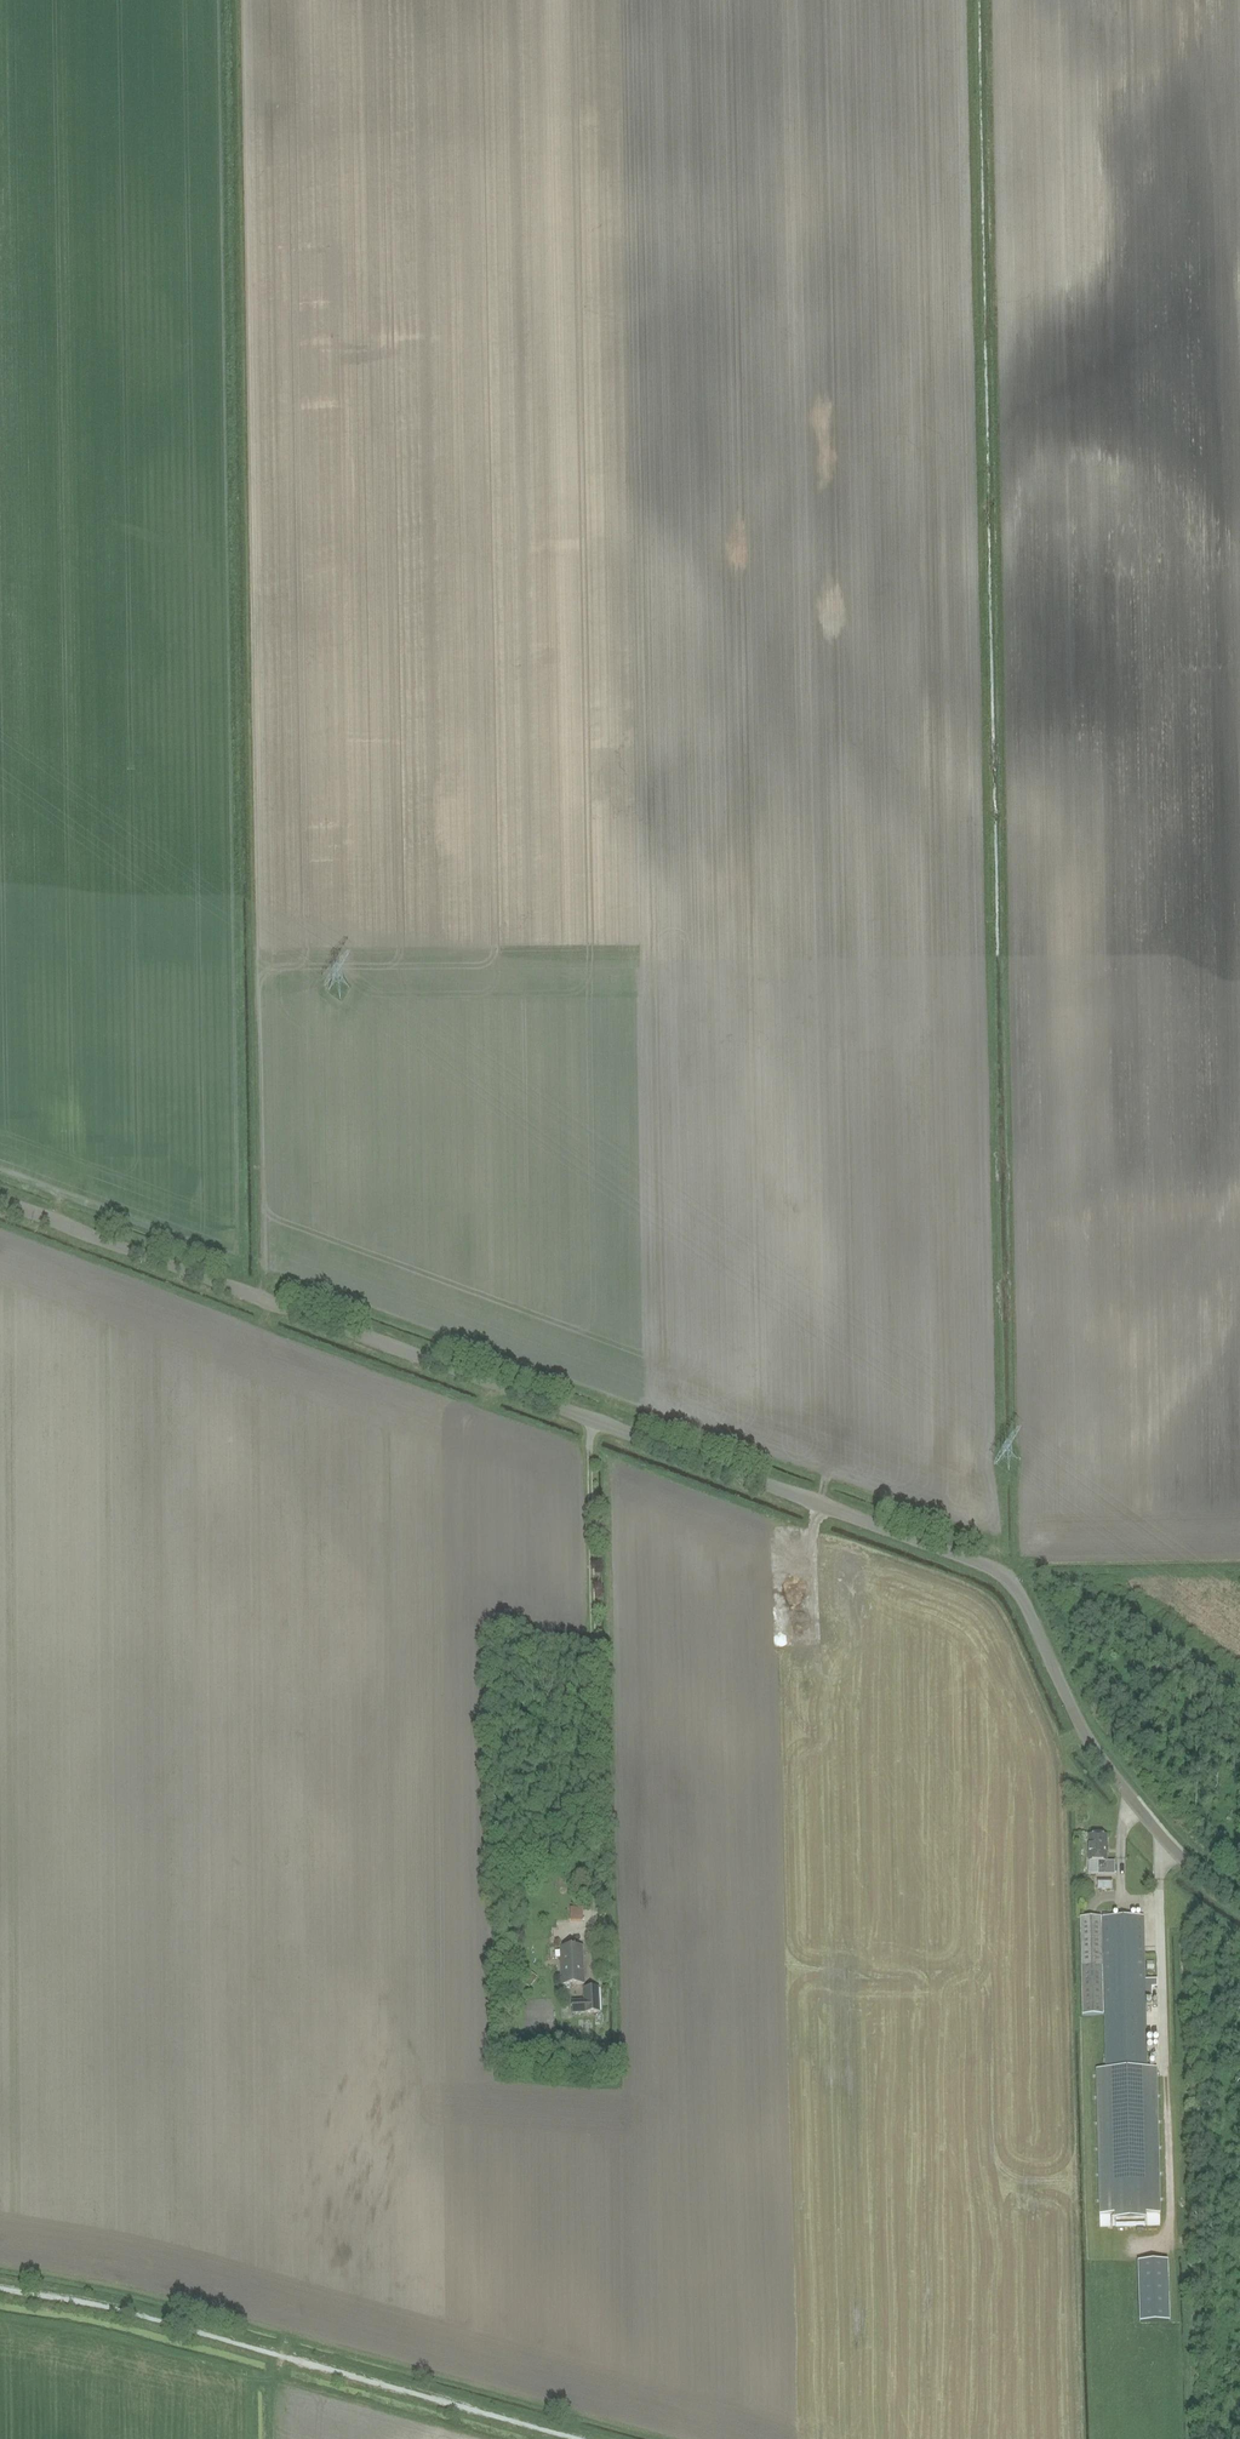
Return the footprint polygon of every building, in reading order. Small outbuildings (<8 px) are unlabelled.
[(1090,1836),(1090,1861),(1099,1861),(1099,1875),(1116,1875),(1116,1862),(1107,1862),(1108,1836),(1090,1836)] [(1098,1880),(1098,1889),(1112,1889),(1112,1880),(1098,1880)] [(582,1921),(583,1908),(571,1908),(570,1921),(582,1921)] [(1105,2069),(1096,2069),(1100,2213),(1116,2213),(1116,2226),(1145,2226),(1145,2212),(1160,2212),(1158,2121),(1157,2076),(1157,2068),(1146,2069),(1145,1996),(1145,1980),(1146,1980),(1146,1979),(1145,1954),(1145,1916),(1102,1917),(1104,1987),(1105,2069)] [(1081,1918),(1083,2015),(1104,2015),(1104,1987),(1102,1917),(1081,1918)] [(563,1984),(585,1983),(583,1947),(561,1948),(563,1984)] [(522,1981),(530,1988),(538,1979),(530,1972),(522,1981)] [(1145,1980),(1145,1996),(1152,1996),(1152,1987),(1157,1987),(1157,1980),(1146,1980),(1145,1980)] [(573,2015),(601,2013),(599,1988),(583,1989),(584,2001),(572,2001),(573,2015)] [(545,2050),(558,2049),(557,2040),(544,2041),(545,2050)] [(1140,2322),(1170,2322),(1168,2260),(1138,2261),(1140,2322)]
